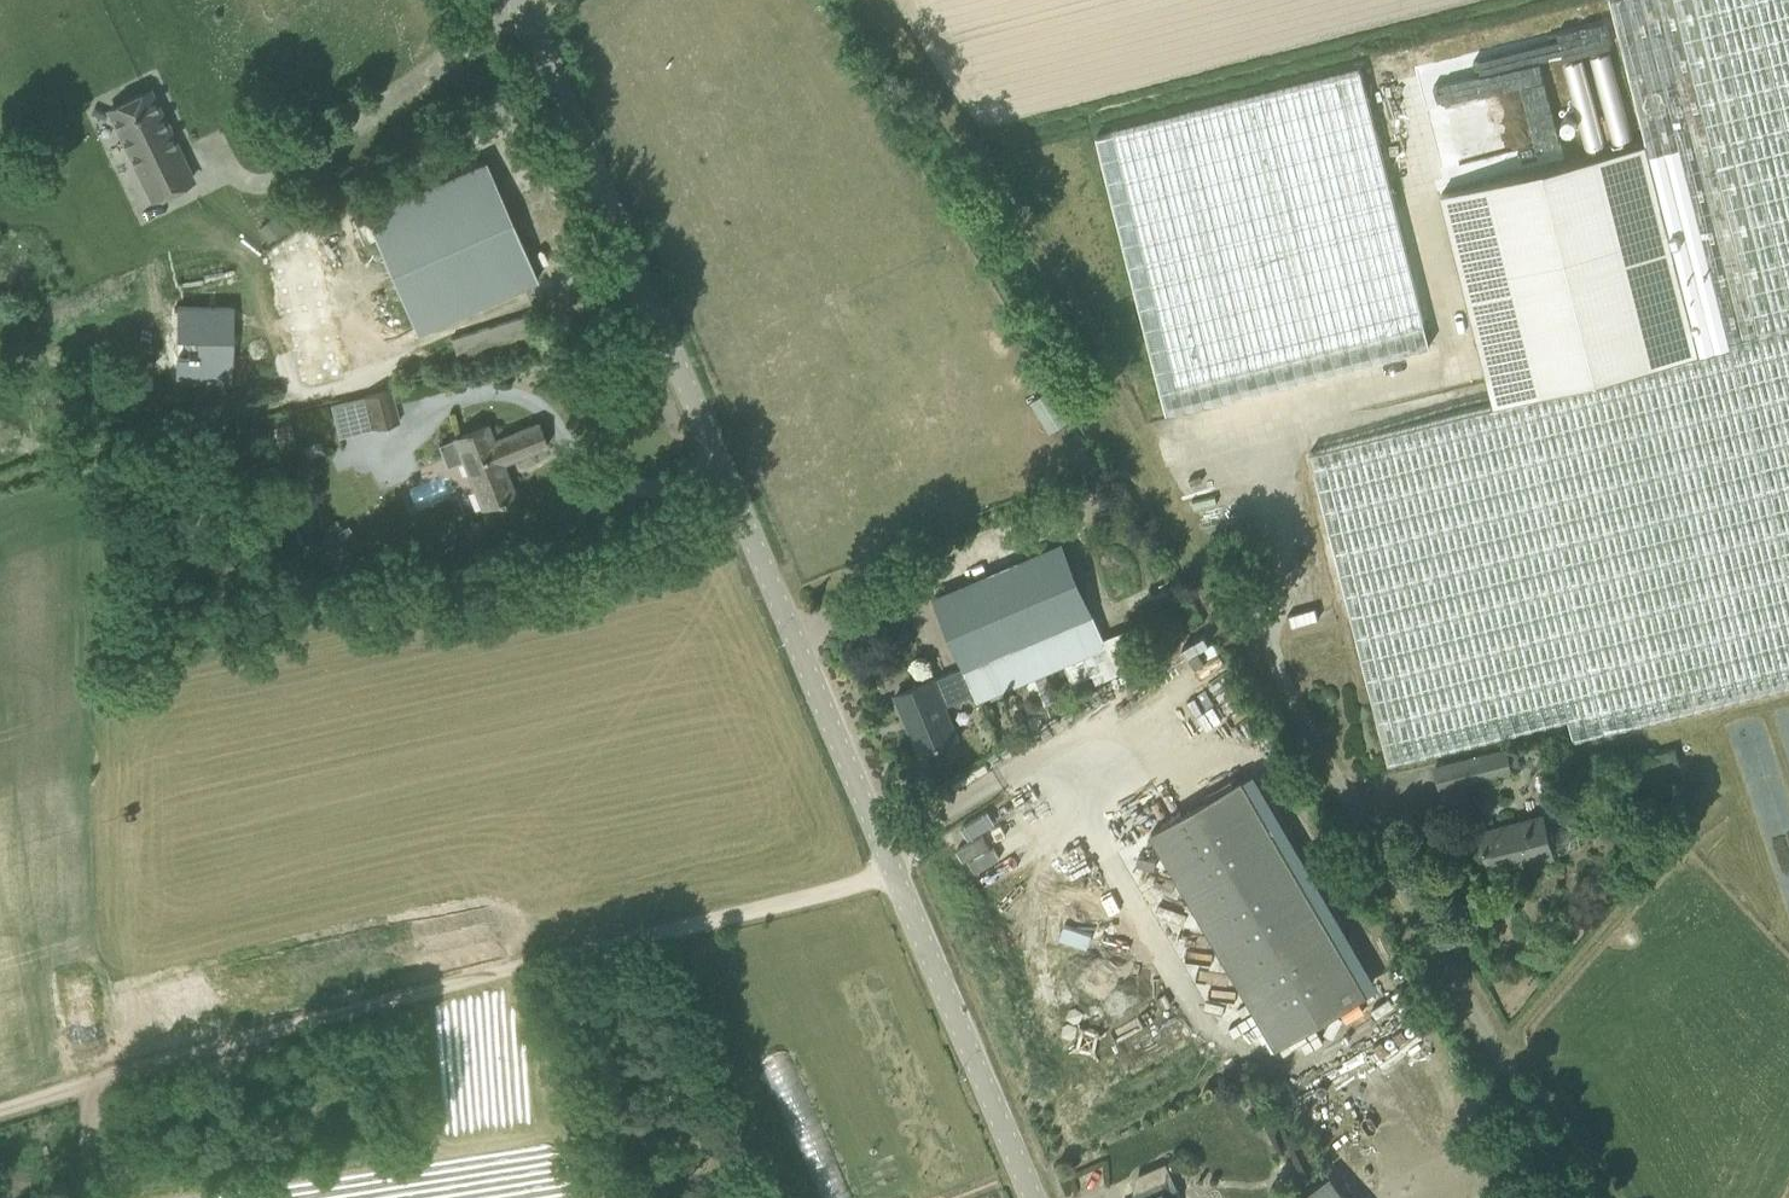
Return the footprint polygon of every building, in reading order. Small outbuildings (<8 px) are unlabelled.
[(1647,141),(1700,352),(1525,397),(1311,451),(1389,762),(1569,717),(1574,738),(1788,684),(1788,0),(1611,0),(1647,141)] [(1607,49),(1588,53),(1601,105),(1620,101),(1607,49)] [(1561,61),(1574,106),(1592,101),(1580,55),(1561,61)] [(1172,408),(1434,341),(1365,67),(1102,134),(1172,408)] [(153,198),(192,179),(150,90),(110,109),(153,198)] [(1700,352),(1647,141),(1442,193),(1489,378),(1518,371),(1525,397),(1700,352)] [(486,159),(480,161),(364,212),(417,332),(539,278),(486,159)] [(195,342),(195,358),(176,358),(176,382),(232,383),(233,308),(177,308),(177,342),(195,342)] [(400,422),(394,398),(392,389),(363,397),(372,430),(400,422)] [(547,444),(541,429),(538,422),(494,440),(487,424),(439,443),(447,465),(463,458),(475,489),(482,486),(489,504),(499,500),(500,502),(505,499),(505,498),(515,494),(502,462),(547,444)] [(1107,645),(1104,638),(1093,612),(1063,542),(934,597),(964,667),(975,693),(978,700),(1107,645)] [(957,701),(975,693),(964,667),(946,674),(957,701)] [(956,733),(933,679),(897,694),(906,717),(907,717),(921,750),(920,750),(921,752),(956,733)] [(1220,682),(1191,700),(1198,712),(1227,694),(1220,682)] [(1204,711),(1211,722),(1235,707),(1228,696),(1204,711)] [(1217,737),(1245,723),(1238,709),(1210,724),(1217,737)] [(1507,748),(1435,767),(1442,791),(1513,774),(1507,748)] [(1242,779),(1174,818),(1152,832),(1277,1045),(1367,992),(1242,779)] [(1518,857),(1519,863),(1553,855),(1543,815),(1481,830),(1490,870),(1492,870),(1490,864),(1518,857)] [(1137,1190),(1136,1197),(1177,1197),(1181,1196),(1172,1175),(1137,1190)] [(1332,1176),(1302,1197),(1348,1197),(1332,1176)]
